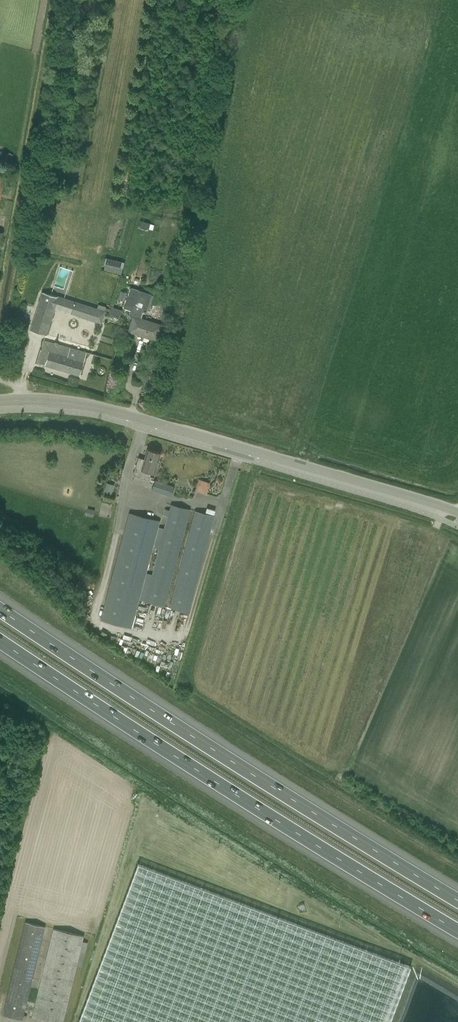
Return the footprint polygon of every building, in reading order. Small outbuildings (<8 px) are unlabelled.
[(148,230),(149,229),(150,224),(150,223),(140,221),(138,227),(148,230)] [(106,257),(104,270),(122,274),(124,260),(106,257)] [(133,318),(129,331),(157,340),(161,326),(141,319),(144,309),(147,310),(151,294),(131,287),(128,296),(127,296),(123,308),(131,311),(130,317),(133,318)] [(121,290),(118,298),(125,300),(128,292),(121,290)] [(55,307),(81,315),(85,305),(44,292),(32,330),(46,335),(55,307)] [(101,322),(104,312),(108,313),(110,309),(106,308),(106,307),(98,304),(97,309),(85,305),(81,315),(81,317),(101,324),(101,322)] [(111,307),(109,314),(120,318),(122,311),(111,307)] [(37,363),(79,376),(86,353),(80,351),(80,352),(70,350),(70,349),(44,341),(37,363)] [(154,474),(161,453),(147,449),(144,459),(138,457),(133,475),(149,480),(151,473),(154,474)] [(174,487),(155,480),(152,489),(171,496),(174,487)] [(206,495),(210,483),(199,480),(196,491),(206,495)] [(101,621),(132,629),(140,600),(164,607),(189,510),(171,505),(170,511),(165,510),(164,515),(168,516),(165,529),(158,527),(160,521),(130,513),(101,621)] [(86,516),(93,517),(95,510),(88,508),(86,516)] [(214,518),(196,512),(173,601),(167,599),(166,605),(171,607),(171,609),(189,613),(214,518)] [(410,967),(137,864),(78,1021),(390,1021),(410,967)] [(25,922),(3,1016),(23,1021),(45,927),(25,922)] [(32,1018),(51,1021),(64,1021),(84,936),(53,929),(32,1018)]
